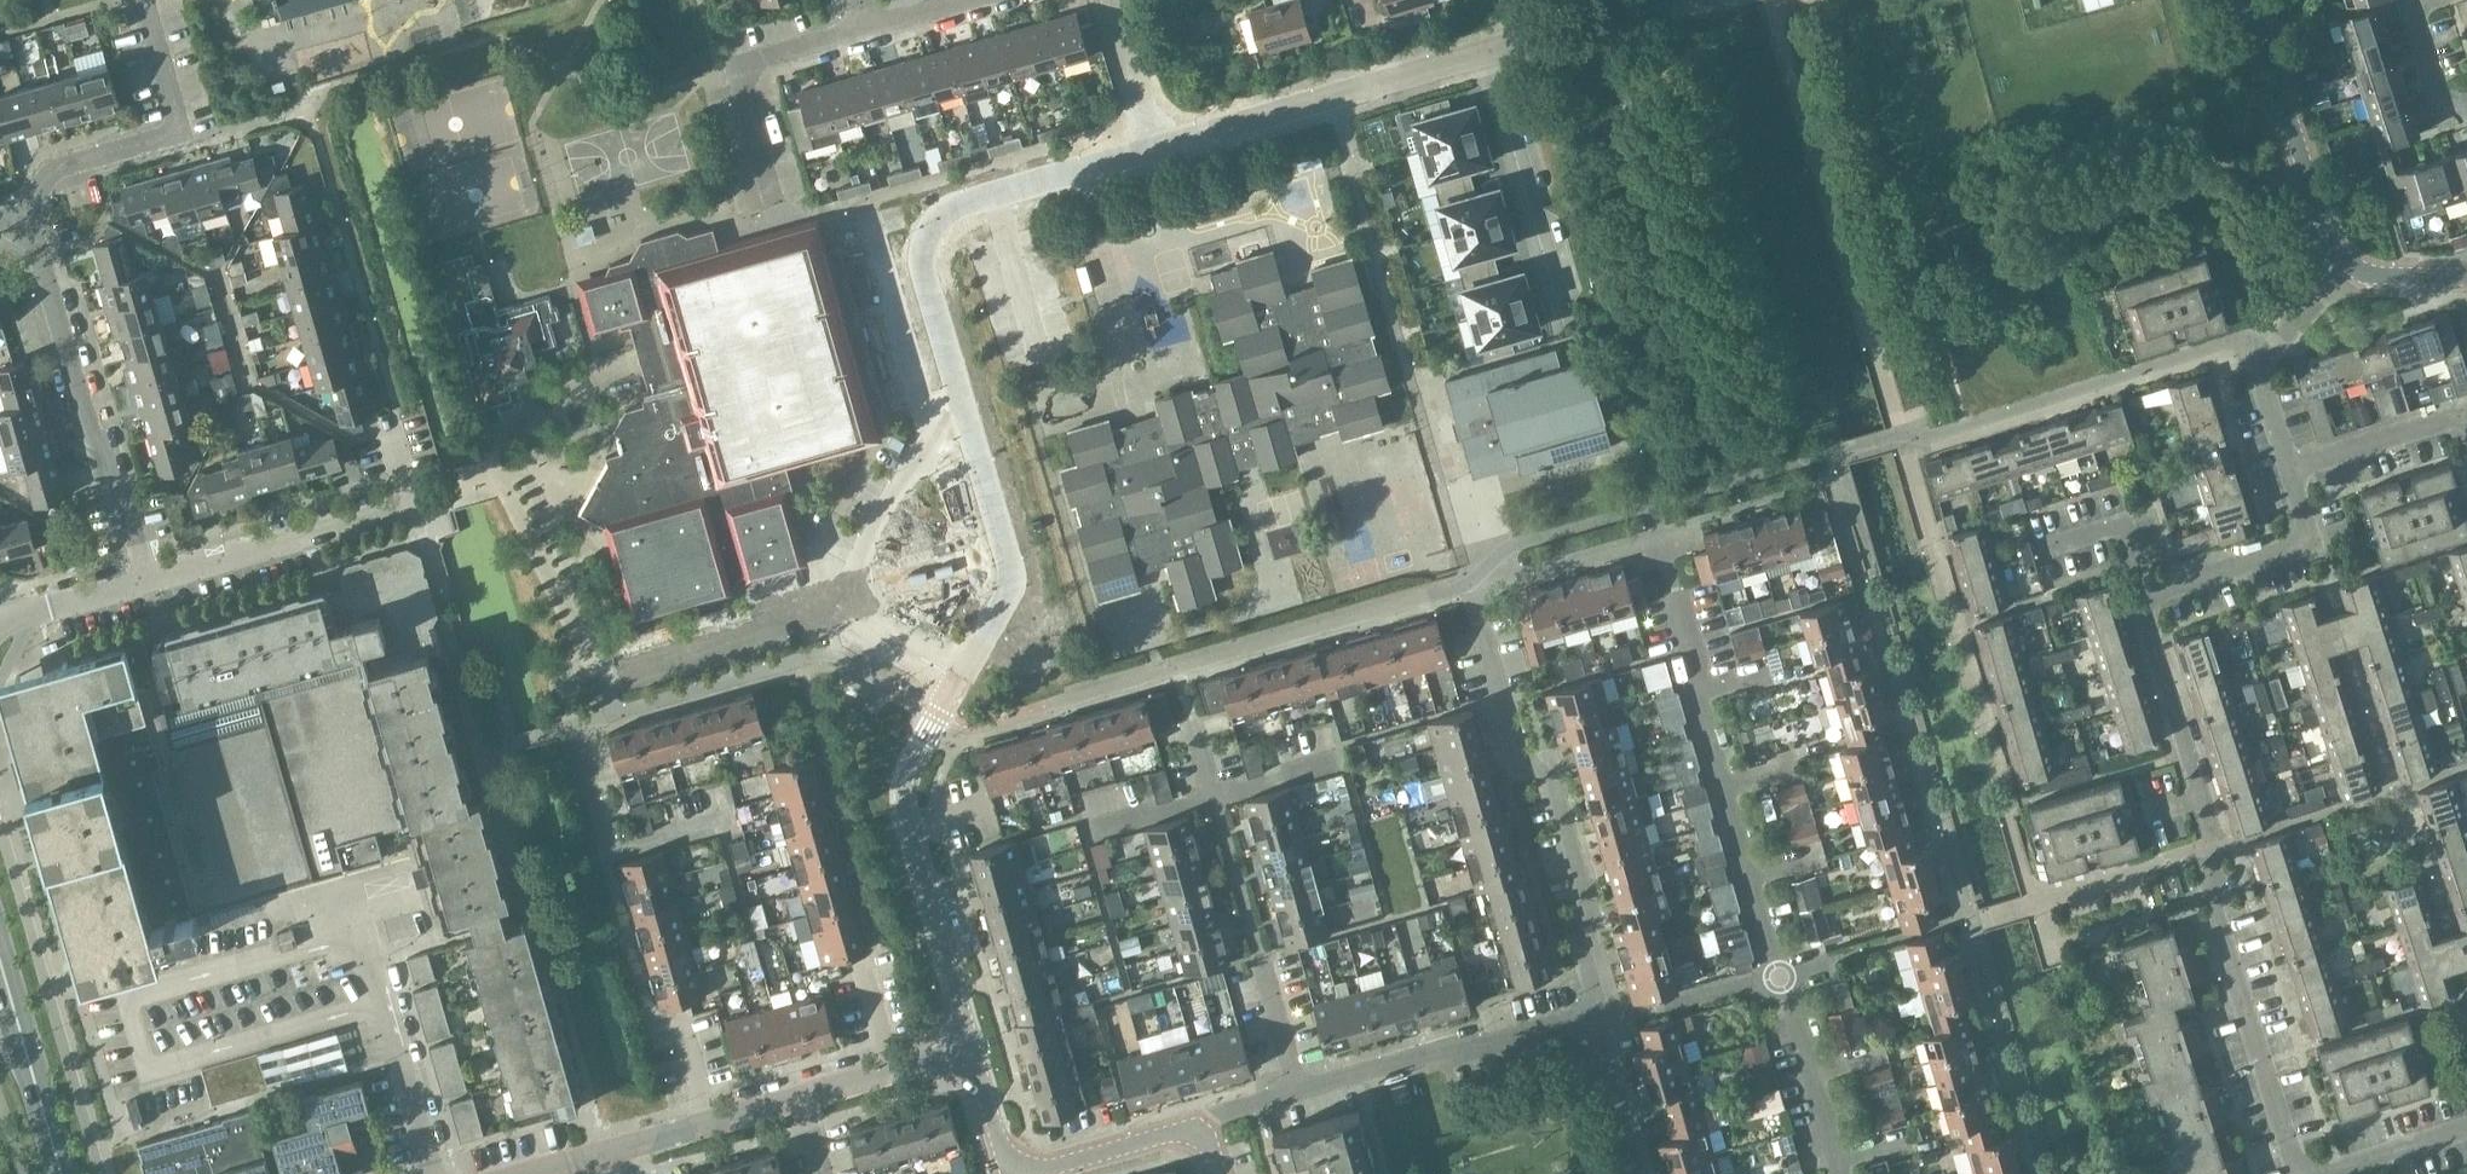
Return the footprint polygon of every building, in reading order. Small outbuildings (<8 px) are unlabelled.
[(258,15),(280,9),(283,19),(349,0),(254,0),(258,15)] [(1250,13),(1261,53),(1310,38),(1299,0),(1295,0),(1274,6),(1250,13)] [(1390,16),(1444,0),(1379,0),(1378,2),(1381,13),(1384,15),(1389,13),(1390,16)] [(2340,23),(2347,45),(2387,32),(2383,19),(2399,14),(2395,1),(2332,21),(2333,25),(2340,23)] [(1427,5),(1404,12),(1407,23),(1430,16),(1427,5)] [(113,32),(115,31),(130,27),(126,11),(109,16),(113,32)] [(1077,13),(1051,20),(1063,62),(1089,55),(1089,54),(1102,50),(1094,22),(1080,26),(1077,13)] [(86,20),(67,25),(71,38),(90,33),(86,20)] [(1063,62),(1051,20),(1026,28),(1038,69),(1063,62)] [(1038,69),(1026,28),(1000,35),(1012,76),(1038,69)] [(2348,72),(2411,52),(2407,40),(2391,45),(2387,32),(2347,45),(2354,66),(2347,68),(2348,72)] [(1012,76),(1000,35),(975,42),(987,84),(1012,76)] [(0,43),(0,52),(2,58),(13,55),(9,40),(0,43)] [(987,84),(975,42),(950,49),(962,91),(987,84)] [(962,91),(950,49),(925,56),(937,98),(962,91)] [(2415,64),(2411,52),(2348,72),(2350,76),(2356,74),(2363,95),(2403,83),(2399,70),(2415,64)] [(54,56),(45,58),(49,73),(58,71),(54,56)] [(941,112),(939,104),(937,98),(925,56),(900,63),(912,105),(916,119),(941,112)] [(2311,56),(2301,60),(2309,85),(2319,82),(2311,56)] [(45,58),(33,62),(37,77),(49,73),(45,58)] [(912,105),(900,63),(875,71),(887,112),(912,105)] [(108,66),(79,74),(91,115),(120,106),(108,66)] [(887,112),(875,71),(850,78),(862,119),(887,112)] [(52,82),(63,123),(91,115),(79,74),(52,82)] [(862,119),(850,78),(825,85),(837,127),(862,119)] [(24,90),(35,131),(63,123),(52,82),(24,90)] [(2427,103),(2423,90),(2407,96),(2403,83),(2363,95),(2370,117),(2363,119),(2364,123),(2427,103)] [(841,141),(837,127),(825,85),(799,92),(802,106),(789,109),(801,152),(841,141)] [(7,139),(35,131),(24,90),(0,97),(0,113),(7,139)] [(2327,93),(2315,96),(2319,107),(2330,104),(2327,93)] [(1445,114),(1441,100),(1413,108),(1417,122),(1415,122),(1424,150),(1487,132),(1481,110),(1475,112),(1473,105),(1445,114)] [(2427,103),(2364,123),(2366,127),(2373,125),(2383,159),(2396,155),(2392,143),(2419,134),(2415,120),(2431,115),(2427,103)] [(1382,119),(1365,124),(1368,135),(1385,131),(1382,119)] [(1055,128),(1057,137),(1074,132),(1071,123),(1055,128)] [(1057,137),(1055,128),(1038,132),(1041,142),(1057,137)] [(1437,191),(1465,183),(1461,169),(1489,161),(1488,155),(1494,153),(1487,132),(1424,150),(1432,178),(1433,177),(1437,191)] [(1004,142),(1007,151),(1023,147),(1021,137),(1004,142)] [(986,140),(977,143),(978,147),(982,158),(991,156),(988,147),(986,140)] [(1007,151),(1004,142),(988,147),(991,156),(1007,151)] [(2452,154),(2466,198),(2466,149),(2452,154)] [(954,156),(957,166),(973,161),(970,152),(954,156)] [(273,154),(260,158),(263,167),(264,167),(273,165),(276,164),(273,154)] [(2466,198),(2452,154),(2427,162),(2443,213),(2447,212),(2445,205),(2466,198)] [(1321,155),(1298,162),(1302,173),(1324,166),(1321,155)] [(2400,165),(2396,155),(2383,159),(2387,169),(2388,174),(2401,170),(2400,165)] [(222,196),(223,196),(250,188),(253,198),(261,202),(276,176),(273,165),(264,167),(263,167),(258,169),(254,157),(233,163),(230,156),(211,161),(213,168),(214,168),(222,196)] [(957,166),(954,156),(938,161),(940,170),(957,166)] [(2439,214),(2443,213),(2427,162),(2401,170),(2388,174),(2392,186),(2387,187),(2398,220),(2437,207),(2439,214)] [(904,171),(907,180),(923,175),(920,166),(904,171)] [(222,196),(214,168),(213,168),(189,175),(201,216),(227,209),(223,196),(222,196)] [(162,176),(172,211),(171,211),(174,224),(201,216),(189,175),(181,178),(179,171),(162,176)] [(907,180),(904,171),(888,175),(890,185),(907,180)] [(261,202),(265,215),(271,219),(282,215),(287,232),(287,233),(315,224),(304,184),(292,188),(288,173),(276,176),(261,202)] [(162,176),(126,186),(122,187),(125,199),(113,202),(115,209),(113,216),(151,237),(145,218),(171,211),(172,211),(162,176)] [(854,185),(856,194),(873,190),(870,180),(854,185)] [(1499,195),(1497,189),(1469,197),(1465,183),(1437,191),(1441,205),(1440,206),(1448,234),(1511,215),(1505,194),(1499,195)] [(856,194),(854,185),(837,190),(840,199),(856,194)] [(1392,190),(1382,193),(1386,206),(1396,203),(1392,190)] [(580,214),(583,229),(600,226),(597,210),(580,214)] [(1511,215),(1448,234),(1456,262),(1457,261),(1461,275),(1489,267),(1485,253),(1514,245),(1512,239),(1518,237),(1511,215)] [(135,275),(122,231),(109,224),(105,230),(108,241),(95,244),(107,284),(135,276),(135,275)] [(315,224),(287,233),(287,232),(274,235),(282,261),(322,250),(315,224)] [(839,246),(833,248),(820,252),(813,228),(721,254),(713,228),(688,236),(678,230),(641,240),(630,258),(610,264),(602,280),(585,285),(597,327),(619,321),(622,329),(630,327),(648,389),(640,392),(644,405),(625,410),(613,431),(618,435),(617,438),(621,452),(606,457),(610,469),(602,472),(600,477),(604,489),(596,491),(584,512),(622,533),(617,542),(633,599),(653,610),(696,598),(700,614),(723,607),(741,573),(746,576),(799,560),(790,527),(803,524),(785,461),(873,436),(866,412),(885,407),(839,246)] [(2451,239),(2455,250),(2466,246),(2466,237),(2466,233),(2451,239)] [(167,236),(163,244),(183,255),(177,234),(167,236)] [(2189,342),(2188,339),(2228,327),(2223,311),(2226,310),(2213,271),(2210,272),(2205,256),(2208,255),(2204,242),(2177,251),(2182,264),(2152,273),(2137,278),(2133,265),(2107,273),(2111,286),(2114,286),(2119,301),(2116,302),(2122,322),(2129,342),(2131,341),(2136,356),(2176,343),(2177,346),(2189,342)] [(212,252),(216,267),(223,265),(226,260),(223,248),(212,252)] [(289,286),(330,275),(329,274),(322,250),(282,261),(289,286)] [(1211,294),(1225,340),(1236,337),(1247,374),(1213,384),(1215,389),(1209,391),(1209,388),(1198,391),(1199,394),(1193,395),(1192,390),(1156,400),(1161,417),(1113,431),(1110,420),(1070,431),(1080,465),(1063,469),(1073,505),(1077,504),(1083,524),(1079,525),(1100,600),(1140,588),(1137,576),(1168,567),(1180,607),(1215,597),(1209,574),(1242,564),(1229,518),(1217,521),(1206,484),(1240,474),(1238,468),(1233,452),(1255,446),(1260,462),(1262,468),(1297,458),(1292,441),(1340,427),(1344,438),(1383,427),(1374,393),(1390,388),(1380,353),(1376,354),(1370,334),(1374,333),(1352,258),(1313,270),(1316,282),(1285,291),(1273,251),(1238,262),(1239,266),(1211,274),(1217,292),(1211,294)] [(216,267),(212,252),(201,255),(204,266),(209,269),(216,267)] [(432,265),(478,424),(491,421),(492,425),(504,422),(501,411),(524,405),(517,381),(540,374),(534,352),(557,345),(551,322),(561,319),(558,307),(553,308),(549,295),(498,310),(488,275),(486,276),(482,264),(475,266),(472,254),(432,265)] [(230,275),(245,270),(242,259),(231,262),(228,267),(230,275)] [(1087,265),(1077,267),(1084,291),(1094,288),(1087,265)] [(1461,275),(1465,289),(1464,289),(1472,317),(1536,299),(1529,277),(1523,279),(1522,273),(1493,281),(1489,267),(1461,275)] [(245,270),(230,275),(234,286),(248,282),(245,270)] [(112,302),(114,309),(155,298),(147,272),(135,275),(135,276),(107,284),(100,286),(105,304),(112,302)] [(192,287),(208,282),(206,278),(197,272),(189,275),(192,287)] [(342,290),(336,272),(329,274),(330,275),(289,286),(296,311),(337,300),(335,292),(342,290)] [(208,282),(192,287),(198,307),(214,303),(208,282)] [(121,334),(162,323),(175,319),(167,294),(155,298),(114,309),(116,317),(109,319),(114,336),(121,334)] [(1536,299),(1472,317),(1480,345),(1482,345),(1486,360),(1514,352),(1509,337),(1538,329),(1536,323),(1542,321),(1536,299)] [(346,305),(339,307),(337,300),(296,311),(303,337),(351,323),(346,305)] [(257,311),(242,315),(245,327),(260,322),(257,311)] [(2421,362),(2444,354),(2452,380),(2456,394),(2457,396),(2466,393),(2466,371),(2449,313),(2409,326),(2421,362)] [(129,360),(155,352),(169,348),(166,336),(178,332),(175,319),(162,323),(121,334),(129,360)] [(206,336),(222,332),(219,321),(203,326),(206,336)] [(351,323),(303,337),(311,362),(351,350),(349,342),(356,340),(351,323)] [(2410,411),(2397,369),(2421,362),(2409,326),(2371,338),(2396,415),(2410,411)] [(222,332),(206,336),(210,347),(225,342),(222,332)] [(261,336),(249,340),(252,351),(253,353),(265,349),(261,336)] [(2344,386),(2368,379),(2381,420),(2396,415),(2371,338),(2332,350),(2344,386)] [(169,348),(155,352),(129,360),(131,367),(125,369),(130,386),(177,373),(169,348)] [(225,348),(210,352),(212,363),(228,358),(225,348)] [(1518,465),(1520,474),(1538,469),(1539,471),(1546,469),(1545,467),(1611,448),(1603,420),(1604,419),(1587,360),(1561,368),(1556,349),(1446,381),(1474,478),(1518,465)] [(360,355),(353,357),(351,350),(311,362),(318,388),(331,384),(330,383),(365,373),(360,355)] [(2334,435),(2321,394),(2344,386),(2332,350),(2293,363),(2318,440),(2334,435)] [(265,351),(253,354),(256,364),(268,360),(265,351)] [(228,358),(212,363),(215,372),(231,368),(228,358)] [(37,401),(25,361),(0,369),(0,380),(8,408),(9,409),(37,401)] [(279,371),(259,377),(260,380),(270,385),(282,382),(279,371)] [(230,385),(236,383),(233,372),(211,378),(214,389),(216,389),(221,387),(230,385)] [(177,373),(130,386),(135,404),(141,402),(143,410),(184,398),(177,373)] [(330,383),(331,384),(342,425),(355,432),(364,430),(360,418),(370,415),(364,394),(371,392),(365,373),(330,383)] [(2205,375),(2169,386),(2182,426),(2218,414),(2205,375)] [(2452,380),(2429,388),(2433,401),(2456,394),(2452,380)] [(221,387),(216,389),(219,400),(224,398),(233,396),(230,385),(221,387)] [(2427,389),(2418,392),(2421,403),(2431,399),(2427,389)] [(250,391),(255,409),(258,417),(269,414),(263,395),(254,390),(250,391)] [(255,409),(250,391),(244,393),(234,410),(236,415),(255,409)] [(2142,395),(2128,400),(2131,411),(2146,406),(2142,395)] [(184,398),(143,410),(150,435),(178,427),(179,428),(191,424),(184,398)] [(45,429),(37,401),(9,409),(8,408),(0,411),(0,427),(4,441),(45,429)] [(2081,413),(2093,449),(2132,437),(2120,401),(2081,413)] [(2367,405),(2353,410),(2357,424),(2371,419),(2367,405)] [(2054,461),(2093,449),(2081,413),(2043,426),(2054,461)] [(2182,426),(2194,464),(2230,453),(2218,414),(2182,426)] [(2015,474),(2054,461),(2043,426),(2004,438),(2015,474)] [(150,435),(162,475),(190,467),(179,428),(178,427),(150,435)] [(25,466),(25,465),(53,457),(45,429),(4,441),(12,470),(25,466)] [(265,443),(277,484),(302,477),(294,448),(295,448),(291,435),(265,443)] [(340,456),(354,453),(352,444),(337,436),(295,448),(294,448),(302,477),(342,465),(340,456)] [(202,437),(194,452),(203,456),(210,442),(202,437)] [(2015,474),(2004,438),(1965,450),(1977,486),(2015,474)] [(239,450),(241,457),(243,463),(244,463),(252,491),(277,484),(265,443),(239,450)] [(1255,446),(1233,452),(1238,468),(1260,462),(1255,446)] [(1937,499),(1977,486),(1965,450),(1926,463),(1937,499)] [(2194,464),(2206,503),(2242,491),(2230,453),(2194,464)] [(25,465),(25,466),(36,505),(64,497),(53,457),(25,465)] [(243,463),(241,457),(224,462),(226,468),(204,474),(199,472),(189,490),(190,494),(208,489),(212,502),(216,501),(218,508),(254,498),(252,491),(244,463),(243,463)] [(2153,477),(2164,474),(2159,459),(2148,463),(2153,477)] [(2410,474),(2398,478),(2398,481),(2359,493),(2364,509),(2361,510),(2374,549),(2377,549),(2381,564),(2427,550),(2428,550),(2428,549),(2466,537),(2466,507),(2458,479),(2455,480),(2450,464),(2411,477),(2410,474)] [(2102,476),(2105,486),(2119,481),(2116,471),(2102,476)] [(2164,474),(2153,477),(2157,492),(2168,488),(2164,474)] [(2105,486),(2102,476),(2088,481),(2091,491),(2105,486)] [(2178,555),(2255,531),(2242,491),(2206,503),(2214,526),(2172,539),(2178,555)] [(2025,501),(2029,511),(2043,506),(2040,496),(2025,501)] [(1798,507),(1774,514),(1787,559),(1812,552),(1811,551),(1801,518),(1801,517),(1798,507)] [(1986,513),(1989,523),(2004,519),(2001,509),(1986,513)] [(1801,518),(1811,551),(1812,551),(1821,581),(1845,573),(1826,510),(1801,517),(1801,518)] [(51,521),(56,513),(50,511),(47,519),(51,521)] [(1953,513),(1943,516),(1947,530),(1957,527),(1953,513)] [(1787,559),(1774,514),(1750,521),(1764,566),(1787,559)] [(36,522),(30,523),(36,545),(45,543),(43,535),(50,523),(39,516),(36,522)] [(37,547),(36,545),(30,523),(28,519),(0,527),(0,558),(37,547)] [(1727,528),(1740,573),(1764,566),(1750,521),(1727,528)] [(1949,536),(1960,576),(1996,565),(1984,526),(1949,536)] [(1740,573),(1727,528),(1702,535),(1707,551),(1693,555),(1702,584),(1740,573)] [(2023,557),(2033,555),(2029,540),(2019,543),(2023,557)] [(2466,590),(2466,547),(2449,552),(2462,591),(2466,590)] [(350,566),(342,580),(344,588),(342,589),(344,596),(366,590),(424,573),(420,558),(405,550),(350,566)] [(2033,555),(2023,557),(2028,572),(2038,569),(2033,555)] [(2429,559),(2415,563),(2418,573),(2432,569),(2429,559)] [(1598,572),(1610,617),(1648,606),(1641,577),(1627,581),(1622,565),(1598,572)] [(2007,605),(1996,565),(1960,576),(1972,615),(2007,605)] [(2409,565),(2394,570),(2397,580),(2412,575),(2409,565)] [(1610,617),(1598,572),(1574,579),(1587,624),(1610,617)] [(424,573),(366,590),(381,642),(428,628),(428,627),(436,613),(424,573)] [(2342,630),(2351,627),(2353,626),(2388,615),(2376,576),(2341,587),(2348,610),(2337,614),(2342,630)] [(1574,579),(1550,586),(1563,630),(1587,624),(1574,579)] [(2077,596),(2090,635),(2125,624),(2113,585),(2077,596)] [(1563,630),(1550,586),(1526,592),(1531,608),(1517,612),(1525,641),(1563,630)] [(1796,589),(1801,605),(1810,603),(1805,586),(1796,589)] [(1823,588),(1814,591),(1817,601),(1826,598),(1826,596),(1823,588)] [(0,680),(0,688),(2,694),(20,757),(28,784),(30,792),(76,955),(84,979),(96,976),(123,968),(154,959),(162,957),(160,949),(158,943),(184,936),(184,935),(201,930),(200,929),(201,929),(196,912),(195,913),(195,912),(218,905),(384,858),(377,833),(410,823),(411,826),(414,825),(423,822),(424,829),(427,837),(429,845),(431,853),(434,861),(436,870),(439,879),(441,887),(444,895),(446,903),(448,911),(451,922),(510,905),(502,878),(495,853),(488,828),(481,802),(471,804),(464,780),(457,755),(450,729),(442,704),(435,679),(428,654),(435,652),(431,636),(428,627),(428,628),(381,642),(366,590),(344,596),(342,589),(320,595),(295,602),(282,606),(270,610),(245,617),(220,624),(195,631),(170,638),(154,643),(159,659),(171,701),(187,697),(210,690),(211,692),(173,710),(167,713),(152,661),(147,645),(137,648),(129,650),(127,644),(125,645),(80,657),(73,659),(69,661),(10,677),(9,678),(0,680)] [(1801,605),(1796,589),(1787,592),(1792,608),(1801,605)] [(2295,644),(2330,633),(2342,630),(2337,614),(2325,617),(2318,594),(2282,605),(2295,644)] [(1749,603),(1754,619),(1763,617),(1758,600),(1749,603)] [(1799,613),(1806,638),(1851,625),(1844,600),(1799,613)] [(2061,601),(2047,605),(2050,616),(2064,612),(2061,601)] [(1754,619),(1749,603),(1740,606),(1745,622),(1754,619)] [(2426,609),(2429,619),(2444,615),(2441,605),(2426,609)] [(2041,607),(2026,612),(2029,622),(2044,617),(2041,607)] [(2429,619),(2426,609),(2411,614),(2415,624),(2429,619)] [(2264,611),(2249,616),(2252,626),(2267,621),(2264,611)] [(2353,626),(2351,627),(2342,630),(2347,646),(2358,642),(2365,665),(2401,654),(2388,615),(2353,626)] [(1975,627),(1986,666),(2022,656),(2010,616),(1975,627)] [(1411,622),(1424,671),(1449,663),(1437,619),(1428,621),(1427,617),(1411,622)] [(2243,618),(2229,622),(2232,632),(2246,628),(2243,618)] [(1401,677),(1424,671),(1411,622),(1394,627),(1395,631),(1388,633),(1401,677)] [(2102,674),(2137,662),(2125,624),(2090,635),(2102,674)] [(1823,659),(1858,648),(1851,625),(1806,638),(1813,662),(1823,659)] [(1744,630),(1752,658),(1766,654),(1758,626),(1744,630)] [(2221,668),(2209,629),(2174,640),(2186,679),(2221,668)] [(1752,658),(1744,630),(1730,634),(1738,662),(1752,658)] [(2295,644),(2307,683),(2342,672),(2335,649),(2347,646),(2342,630),(2330,633),(2295,644)] [(1401,677),(1388,633),(1381,635),(1380,631),(1363,635),(1377,684),(1401,677)] [(1346,640),(1348,644),(1341,646),(1353,691),(1377,684),(1363,635),(1346,640)] [(1328,698),(1353,691),(1341,646),(1334,648),(1332,644),(1316,649),(1328,694),(1327,694),(1328,698)] [(1618,648),(1623,664),(1632,661),(1627,645),(1618,648)] [(2058,651),(2061,662),(2075,657),(2072,647),(2058,651)] [(1623,664),(1618,648),(1609,650),(1614,666),(1623,664)] [(1836,703),(1880,690),(1877,678),(1881,676),(1877,664),(1864,668),(1858,648),(1823,659),(1836,703)] [(1281,707),(1327,694),(1328,694),(1316,649),(1268,663),(1281,707)] [(2061,662),(2058,651),(2043,656),(2046,666),(2061,662)] [(435,652),(428,654),(435,679),(442,704),(450,729),(457,755),(464,780),(471,804),(481,802),(486,792),(448,659),(435,652)] [(2401,654),(2365,665),(2378,704),(2413,692),(2401,654)] [(2022,656),(1986,666),(1998,705),(2033,695),(2022,656)] [(1571,661),(1576,677),(1585,675),(1580,658),(1571,661)] [(1576,677),(1571,661),(1562,664),(1567,680),(1576,677)] [(2115,712),(2150,701),(2137,662),(2102,674),(2115,712)] [(2451,680),(2461,677),(2457,662),(2447,665),(2451,680)] [(1228,707),(1232,721),(1281,707),(1268,663),(1199,682),(1208,713),(1228,707)] [(2435,685),(2445,682),(2441,667),(2430,670),(2435,685)] [(2198,718),(2234,707),(2221,668),(2186,679),(2198,718)] [(2306,726),(2320,722),(2355,711),(2342,672),(2307,683),(2314,705),(2300,710),(2306,726)] [(1655,688),(1671,683),(1669,674),(1652,679),(1655,688)] [(2274,694),(2284,690),(2279,676),(2269,679),(2274,694)] [(1601,677),(1590,680),(1545,693),(1552,718),(1597,705),(1608,701),(1601,677)] [(2461,677),(2451,680),(2456,695),(2466,691),(2461,677)] [(2257,699),(2267,696),(2263,681),(2252,684),(2257,699)] [(2445,682),(2435,685),(2439,700),(2450,696),(2445,682)] [(1671,683),(1655,688),(1658,697),(1674,692),(1674,691),(1671,683)] [(1848,747),(1849,748),(1884,737),(1878,717),(1892,713),(1888,701),(1884,703),(1880,690),(1836,703),(1848,747)] [(2284,690),(2274,694),(2278,708),(2289,705),(2284,690)] [(1658,697),(1654,698),(1658,712),(1682,705),(1678,692),(1676,691),(1674,691),(1674,692),(1658,697)] [(717,751),(741,744),(766,737),(754,692),(705,706),(717,751)] [(1096,712),(1109,757),(1157,743),(1154,729),(1174,723),(1165,692),(1096,712)] [(2390,742),(2425,731),(2413,692),(2378,704),(2390,742)] [(1998,705),(2009,744),(2044,734),(2033,695),(1998,705)] [(2267,696),(2257,699),(2261,714),(2272,710),(2267,696)] [(2162,740),(2150,701),(2115,712),(2127,751),(2162,740)] [(2075,707),(2078,717),(2093,713),(2089,702),(2075,707)] [(1559,742),(1571,739),(1571,738),(1603,728),(1597,705),(1552,718),(1559,742)] [(657,720),(670,765),(717,751),(705,706),(657,720)] [(2078,717),(2075,707),(2060,711),(2063,722),(2078,717)] [(2246,745),(2234,707),(2198,718),(2211,757),(2246,745)] [(1472,710),(1427,723),(1435,748),(1484,734),(1479,717),(1474,718),(1472,710)] [(2332,761),(2367,749),(2355,711),(2320,722),(2332,761)] [(1061,770),(1063,770),(1109,757),(1096,712),(1048,725),(1061,770)] [(1298,719),(1286,723),(1289,733),(1301,730),(1298,719)] [(621,779),(646,771),(670,765),(657,720),(609,734),(621,779)] [(1669,735),(1685,731),(1682,722),(1666,726),(1669,735)] [(1603,728),(1571,738),(1571,739),(1578,762),(1622,749),(1615,724),(1603,728)] [(1033,734),(1026,736),(1039,781),(1064,774),(1063,770),(1061,770),(1048,725),(1032,730),(1033,734)] [(1753,728),(1741,731),(1744,740),(1756,737),(1753,728)] [(1685,731),(1669,735),(1671,744),(1688,740),(1687,739),(1685,731)] [(2425,731),(2390,742),(2403,781),(2438,770),(2425,731)] [(1026,736),(1019,738),(1018,734),(1001,739),(1015,788),(1034,783),(1039,781),(1026,736)] [(1441,772),(1486,759),(1484,752),(1488,750),(1484,734),(1435,748),(1441,772)] [(2020,783),(2036,779),(2045,776),(2054,774),(2056,773),(2044,734),(2009,744),(2020,783)] [(2282,734),(2268,739),(2275,761),(2289,756),(2288,751),(2282,734)] [(1891,761),(1884,737),(1849,748),(1848,747),(1839,750),(1846,774),(1891,761)] [(1671,744),(1668,745),(1672,760),(1695,753),(1692,740),(1689,738),(1687,739),(1688,740),(1671,744)] [(1015,788),(1001,739),(984,744),(986,748),(977,750),(990,795),(1015,788)] [(1242,755),(1258,750),(1256,743),(1240,747),(1242,755)] [(1364,744),(1348,748),(1352,762),(1368,758),(1364,744)] [(2246,745),(2211,757),(2223,795),(2258,784),(2246,745)] [(2106,747),(2092,751),(2095,761),(2109,757),(2106,747)] [(770,748),(761,751),(767,771),(775,769),(770,748)] [(1584,785),(1629,772),(1622,749),(1578,762),(1584,785)] [(2367,749),(2332,761),(2345,800),(2380,789),(2367,749)] [(1260,758),(1258,750),(1242,755),(1244,763),(1260,758)] [(2454,754),(2457,764),(2466,760),(2466,750),(2454,754)] [(2289,756),(2293,766),(2307,761),(2304,751),(2289,756)] [(1672,760),(1665,762),(1670,777),(1680,774),(1696,769),(1696,770),(1698,770),(1700,767),(1695,753),(1672,760)] [(2074,768),(2080,766),(2089,763),(2086,753),(2071,758),(2074,768)] [(2293,766),(2289,756),(2275,761),(2278,771),(2293,766)] [(774,796),(823,782),(818,765),(814,766),(812,758),(775,769),(767,771),(774,796)] [(1260,758),(1244,763),(1246,770),(1262,765),(1260,758)] [(1488,766),(1486,759),(1441,772),(1448,795),(1497,781),(1492,765),(1488,766)] [(1853,798),(1898,784),(1891,761),(1846,774),(1853,798)] [(2080,766),(2084,779),(2093,777),(2089,763),(2080,766)] [(1262,765),(1246,770),(1248,778),(1264,773),(1262,765)] [(2080,766),(2074,768),(2071,769),(2075,782),(2084,779),(2080,766)] [(1151,781),(1167,776),(1165,769),(1149,773),(1151,781)] [(1682,783),(1699,778),(1696,770),(1696,769),(1680,774),(1682,783)] [(2063,771),(2066,784),(2075,782),(2071,769),(2063,771)] [(2054,774),(2058,787),(2066,784),(2063,771),(2056,773),(2054,774)] [(1636,796),(1629,772),(1584,785),(1591,809),(1636,796)] [(1398,775),(1373,774),(1372,788),(1397,790),(1398,775)] [(2045,776),(2049,790),(2058,787),(2054,774),(2045,776)] [(1167,776),(1151,781),(1153,788),(1169,784),(1167,776)] [(2049,790),(2045,776),(2036,779),(2040,792),(2049,790)] [(1699,778),(1682,783),(1685,792),(1701,787),(1699,778)] [(2140,851),(2135,836),(2138,835),(2127,795),(2124,796),(2119,780),(2074,793),(2072,793),(2073,793),(2027,807),(2032,822),(2029,823),(2041,863),(2043,862),(2048,878),(2088,866),(2088,869),(2101,865),(2100,863),(2140,851)] [(2454,780),(2419,792),(2431,831),(2466,820),(2454,780)] [(1455,819),(1500,806),(1498,799),(1502,798),(1497,781),(1448,795),(1455,819)] [(774,796),(781,820),(826,807),(824,800),(828,799),(823,782),(774,796)] [(1790,787),(1798,814),(1812,810),(1804,782),(1790,787)] [(1169,784),(1153,788),(1155,796),(1171,791),(1169,784)] [(1860,821),(1905,808),(1898,784),(1853,798),(1860,821)] [(2236,834),(2271,823),(2258,784),(2223,795),(2236,834)] [(1346,786),(1338,789),(1341,800),(1349,798),(1346,786)] [(1784,818),(1798,814),(1790,787),(1776,791),(1784,818)] [(642,788),(629,791),(632,803),(645,799),(642,788)] [(1290,788),(1245,801),(1252,826),(1297,813),(1290,788)] [(1171,791),(1155,796),(1157,803),(1173,799),(1171,791)] [(1655,816),(1648,793),(1636,796),(1591,809),(1598,833),(1643,820),(1655,816)] [(2321,795),(2307,800),(2310,810),(2325,806),(2321,795)] [(631,814),(648,810),(645,802),(629,807),(631,814)] [(2287,806),(2290,817),(2304,812),(2301,802),(2287,806)] [(1506,812),(1502,813),(1500,806),(1455,819),(1462,843),(1511,829),(1506,812)] [(781,820),(787,843),(837,829),(832,813),(828,814),(826,807),(781,820)] [(1911,831),(1905,808),(1860,821),(1867,846),(1877,843),(1876,842),(1911,831)] [(633,822),(650,817),(648,810),(631,814),(633,822)] [(1049,813),(1052,823),(1063,819),(1061,810),(1049,813)] [(1812,810),(1798,814),(1806,842),(1820,838),(1812,810)] [(1354,813),(1353,811),(1344,814),(1347,823),(1356,821),(1354,813)] [(1304,837),(1297,813),(1252,826),(1259,850),(1304,837)] [(1798,814),(1784,818),(1792,846),(1806,842),(1798,814)] [(636,829),(652,824),(650,817),(633,822),(636,829)] [(1144,830),(1151,855),(1196,842),(1189,817),(1144,830)] [(1696,830),(1712,826),(1710,817),(1693,821),(1696,830)] [(1650,844),(1643,820),(1598,833),(1605,857),(1650,844)] [(2466,820),(2431,831),(2443,869),(2466,862),(2466,822),(2466,820)] [(2320,823),(2306,827),(2310,837),(2324,833),(2320,823)] [(652,824),(636,829),(638,837),(654,832),(652,824)] [(1712,826),(1696,830),(1698,840),(1715,835),(1714,834),(1712,826)] [(424,829),(410,833),(412,841),(427,837),(424,829)] [(794,867),(839,854),(837,847),(841,846),(837,829),(787,843),(794,867)] [(1515,845),(1511,829),(1462,843),(1468,867),(1513,854),(1511,847),(1515,845)] [(1934,874),(1930,861),(1935,860),(1931,847),(1917,851),(1911,831),(1876,842),(1877,843),(1889,887),(1934,874)] [(1359,833),(1350,836),(1353,848),(1363,845),(1359,833)] [(1698,840),(1694,841),(1699,855),(1723,848),(1719,835),(1716,833),(1714,834),(1715,835),(1698,840)] [(2287,834),(2251,845),(2264,884),(2299,873),(2287,834)] [(427,837),(412,841),(414,849),(429,845),(427,837)] [(1310,861),(1304,837),(1259,850),(1265,873),(1310,861)] [(749,854),(745,838),(737,840),(742,856),(749,854)] [(734,859),(742,856),(737,840),(730,843),(734,859)] [(970,863),(974,880),(1023,866),(1016,841),(971,854),(974,862),(970,863)] [(1104,841),(1092,845),(1098,868),(1111,865),(1104,841)] [(1196,842),(1151,855),(1158,879),(1203,866),(1196,842)] [(1650,844),(1605,857),(1612,880),(1656,867),(1650,844)] [(429,845),(414,849),(417,857),(431,853),(429,845)] [(1699,855),(1694,857),(1701,880),(1709,878),(1707,869),(1723,864),(1723,865),(1725,864),(1727,862),(1723,848),(1699,855)] [(664,852),(620,864),(627,889),(671,877),(664,852)] [(431,853),(417,857),(419,865),(419,866),(434,861),(431,853)] [(801,891),(850,877),(845,860),(841,861),(839,854),(794,867),(801,891)] [(1480,890),(1479,889),(1524,876),(1519,860),(1515,861),(1513,854),(1468,867),(1476,892),(1480,890)] [(1366,855),(1348,860),(1352,874),(1370,869),(1366,855)] [(751,859),(736,863),(738,871),(753,867),(751,859)] [(1310,861),(1265,873),(1272,897),(1317,884),(1310,861)] [(2443,869),(2456,908),(2466,905),(2466,862),(2443,869)] [(1709,878),(1726,873),(1723,865),(1723,864),(1707,869),(1709,878)] [(985,902),(1030,890),(1023,866),(974,880),(979,897),(983,895),(985,902)] [(1210,890),(1203,866),(1158,879),(1165,902),(1210,890)] [(1107,867),(1099,870),(1103,883),(1111,880),(1107,867)] [(1656,867),(1612,880),(1618,904),(1663,891),(1656,867)] [(729,871),(720,873),(724,887),(733,884),(729,871)] [(1726,873),(1709,878),(1712,887),(1728,882),(1726,873)] [(2311,912),(2299,873),(2264,884),(2276,923),(2311,912)] [(1938,886),(1934,874),(1889,887),(1903,932),(1938,922),(1932,901),(1945,897),(1942,885),(1938,886)] [(1479,889),(1480,890),(1493,938),(1538,925),(1524,876),(1479,889)] [(1801,880),(1793,883),(1801,912),(1814,908),(1823,906),(1814,876),(1801,880)] [(2398,927),(2433,916),(2420,876),(2385,888),(2398,927)] [(678,900),(671,877),(627,889),(633,913),(678,900)] [(853,902),(851,895),(855,894),(850,877),(801,891),(808,915),(853,902)] [(439,879),(424,883),(426,891),(441,887),(439,879)] [(753,881),(745,883),(747,890),(755,888),(753,881)] [(1373,881),(1357,886),(1360,898),(1377,893),(1373,881)] [(1089,883),(1074,888),(1077,899),(1093,894),(1089,883)] [(1317,884),(1272,897),(1279,921),(1324,908),(1317,884)] [(2334,903),(2345,900),(2341,885),(2330,889),(2334,903)] [(441,887),(426,891),(429,899),(444,895),(441,887)] [(1118,889),(1105,893),(1111,916),(1125,912),(1118,889)] [(988,927),(1037,913),(1030,890),(985,902),(987,909),(983,911),(988,927)] [(1216,913),(1210,890),(1165,902),(1171,926),(1216,913)] [(1670,916),(1663,891),(1618,904),(1625,927),(1625,928),(1658,918),(1658,919),(1670,916)] [(736,893),(722,896),(726,912),(740,908),(736,893)] [(2366,893),(2351,898),(2355,909),(2369,904),(2366,893)] [(444,895),(429,899),(431,908),(446,903),(444,895)] [(1450,907),(1466,903),(1464,895),(1447,900),(1450,907)] [(678,900),(633,913),(640,937),(685,924),(678,900)] [(2345,900),(2334,903),(2339,918),(2349,915),(2345,900)] [(855,909),(853,902),(808,915),(815,938),(864,924),(859,908),(855,909)] [(446,903),(431,908),(433,916),(448,911),(446,903)] [(1466,903),(1450,907),(1452,915),(1468,910),(1466,903)] [(2463,931),(2452,934),(2457,950),(2466,947),(2466,905),(2456,908),(2463,931)] [(1279,921),(1286,946),(1331,933),(1324,908),(1279,921)] [(1814,908),(1801,912),(1810,940),(1820,937),(1823,937),(1821,931),(1815,912),(1814,908)] [(765,911),(750,915),(754,929),(763,927),(769,925),(765,911)] [(1433,912),(1420,916),(1423,927),(1436,923),(1435,920),(1433,912)] [(1723,925),(1739,921),(1737,912),(1720,916),(1723,925)] [(2324,950),(2311,912),(2276,923),(2289,961),(2324,950)] [(997,943),(999,950),(1044,937),(1037,913),(988,927),(993,944),(997,943)] [(1178,950),(1223,937),(1216,913),(1171,926),(1178,950)] [(2410,965),(2445,954),(2457,950),(2452,934),(2440,938),(2433,916),(2398,927),(2410,965)] [(569,1096),(575,1094),(526,924),(510,929),(509,927),(506,928),(505,922),(497,918),(477,924),(474,929),(476,938),(467,941),(516,1111),(569,1096)] [(1665,942),(1658,919),(1658,918),(1625,928),(1625,927),(1613,931),(1620,955),(1665,942)] [(1739,921),(1723,925),(1726,934),(1742,930),(1742,929),(1739,921)] [(685,924),(640,937),(647,961),(692,948),(685,924)] [(815,938),(822,963),(867,951),(864,942),(869,941),(864,924),(815,938)] [(1507,987),(1552,974),(1538,925),(1493,938),(1507,987)] [(1723,925),(1712,928),(1719,952),(1726,950),(1750,943),(1746,930),(1744,928),(1742,929),(1742,930),(1726,934),(1723,925)] [(282,950),(298,946),(293,928),(277,933),(282,950)] [(2121,944),(2128,964),(2138,961),(2147,991),(2137,994),(2143,1013),(2143,1014),(2174,1004),(2174,1005),(2194,998),(2188,979),(2203,975),(2192,943),(2178,947),(2172,928),(2121,944)] [(1382,929),(1372,932),(1376,945),(1385,942),(1382,929)] [(1369,930),(1361,933),(1363,941),(1372,938),(1369,930)] [(1919,989),(1964,976),(1960,963),(1964,962),(1961,950),(1947,954),(1941,933),(1906,944),(1919,989)] [(1134,936),(1118,940),(1123,955),(1138,951),(1134,936)] [(999,950),(1001,957),(997,958),(1002,975),(1051,961),(1044,937),(999,950)] [(1178,950),(1185,975),(1230,962),(1223,937),(1178,950)] [(758,953),(754,939),(742,942),(735,960),(758,953)] [(1620,955),(1627,979),(1671,966),(1665,942),(1620,955)] [(1750,943),(1726,950),(1730,965),(1734,964),(1751,960),(1751,961),(1753,960),(1754,958),(1750,943)] [(2457,950),(2462,967),(2466,965),(2466,947),(2457,950)] [(647,961),(654,984),(699,971),(692,948),(647,961)] [(2289,961),(2301,1000),(2336,989),(2324,950),(2289,961)] [(2457,950),(2445,954),(2410,965),(2422,1004),(2458,993),(2450,970),(2462,967),(2457,950)] [(428,952),(418,955),(422,968),(432,965),(428,952)] [(412,971),(422,968),(418,955),(408,958),(412,971)] [(1385,955),(1361,960),(1365,974),(1388,969),(1385,955)] [(2368,961),(2371,971),(2386,966),(2382,956),(2368,961)] [(1751,960),(1734,964),(1737,973),(1753,969),(1751,961),(1751,960)] [(1012,997),(1057,985),(1051,961),(1002,975),(1006,992),(1010,990),(1012,997)] [(2371,971),(2368,961),(2353,965),(2356,976),(2371,971)] [(1471,1008),(1458,962),(1433,970),(1447,1019),(1464,1014),(1462,1010),(1471,1008)] [(432,965),(422,968),(425,981),(435,978),(432,965)] [(1627,979),(1631,995),(1634,1003),(1678,990),(1671,966),(1627,979)] [(415,983),(425,981),(422,968),(412,971),(415,983)] [(1433,970),(1409,976),(1422,1022),(1429,1020),(1430,1024),(1447,1019),(1433,970)] [(654,984),(661,1009),(706,997),(699,971),(654,984)] [(1223,973),(1210,976),(1214,990),(1227,986),(1223,973)] [(1409,976),(1385,983),(1398,1028),(1422,1022),(1409,976)] [(1473,988),(1489,984),(1487,976),(1471,980),(1473,988)] [(1919,989),(1932,1033),(1967,1023),(1962,1003),(1975,999),(1972,987),(1968,988),(1964,976),(1919,989)] [(1846,979),(1832,983),(1840,1011),(1854,1007),(1846,979)] [(1398,1028),(1385,983),(1362,990),(1375,1035),(1398,1028)] [(1489,984),(1473,988),(1475,996),(1491,991),(1489,984)] [(425,988),(428,998),(429,1001),(441,997),(438,985),(425,988)] [(1060,1010),(1060,1011),(1065,1010),(1057,985),(1012,997),(1014,1004),(1010,1006),(1015,1023),(1060,1010)] [(416,1002),(428,998),(425,988),(413,992),(416,1002)] [(1169,988),(1152,993),(1155,1004),(1172,1000),(1169,988)] [(2314,1039),(2349,1028),(2336,989),(2301,1000),(2314,1039)] [(1362,990),(1338,997),(1352,1046),(1369,1041),(1368,1037),(1375,1035),(1362,990)] [(811,1045),(836,1038),(823,993),(798,1000),(811,1045)] [(1151,993),(1128,1000),(1131,1010),(1154,1003),(1151,993)] [(1175,997),(1179,1020),(1195,1017),(1191,994),(1175,997)] [(432,1013),(444,1009),(441,997),(429,1001),(431,1008),(432,1013)] [(1313,1004),(1326,1049),(1334,1047),(1335,1051),(1352,1046),(1338,997),(1313,1004)] [(431,1008),(429,1001),(428,998),(416,1002),(419,1011),(431,1008)] [(804,1047),(811,1045),(798,1000),(774,1007),(788,1056),(805,1051),(804,1047)] [(2399,1000),(2385,1005),(2388,1015),(2403,1010),(2399,1000)] [(1079,1014),(1095,1009),(1093,1002),(1077,1006),(1079,1014)] [(2145,1090),(2196,1073),(2190,1055),(2204,1050),(2194,1018),(2179,1023),(2174,1005),(2174,1004),(2143,1014),(2143,1013),(2123,1020),(2129,1040),(2139,1037),(2148,1067),(2139,1070),(2145,1090)] [(763,1059),(770,1057),(771,1061),(788,1056),(774,1007),(750,1014),(763,1059)] [(2364,1012),(2367,1022),(2382,1017),(2379,1007),(2364,1012)] [(431,1008),(419,1011),(422,1021),(434,1018),(432,1013),(431,1008)] [(444,1009),(432,1013),(434,1018),(436,1025),(448,1021),(444,1009)] [(1095,1009),(1079,1014),(1081,1022),(1097,1017),(1095,1009)] [(1074,1058),(1060,1011),(1060,1010),(1015,1023),(1029,1071),(1074,1058)] [(1854,1041),(1845,1010),(1840,1011),(1826,1015),(1837,1051),(1855,1045),(1854,1041)] [(763,1059),(750,1014),(725,1021),(738,1066),(763,1059)] [(436,1027),(436,1025),(434,1018),(422,1021),(424,1031),(436,1027)] [(1636,1065),(1640,1064),(1643,1077),(1688,1064),(1675,1019),(1640,1029),(1646,1050),(1632,1054),(1636,1065)] [(2431,1090),(2429,1085),(2426,1074),(2429,1073),(2416,1034),(2413,1035),(2408,1019),(2363,1034),(2363,1033),(2361,1034),(2362,1034),(2317,1048),(2322,1064),(2319,1065),(2331,1104),(2334,1104),(2339,1119),(2379,1106),(2380,1109),(2392,1105),(2391,1102),(2431,1090)] [(448,1021),(436,1025),(436,1027),(439,1037),(451,1034),(448,1021)] [(1930,1060),(1974,1047),(1967,1023),(1932,1033),(1923,1035),(1930,1060)] [(1252,1071),(1239,1026),(1214,1033),(1228,1082),(1244,1077),(1243,1073),(1252,1071)] [(427,1041),(439,1037),(436,1027),(424,1031),(427,1041)] [(266,1051),(201,1070),(212,1108),(345,1069),(345,1068),(346,1068),(341,1054),(339,1047),(336,1035),(335,1033),(335,1032),(266,1051)] [(1203,1084),(1210,1082),(1211,1087),(1228,1082),(1214,1033),(1190,1040),(1203,1084)] [(1179,1091),(1203,1084),(1190,1040),(1166,1046),(1179,1091)] [(445,1056),(457,1053),(454,1041),(441,1044),(444,1054),(445,1056)] [(1767,1042),(1743,1049),(1750,1074),(1774,1068),(1772,1062),(1769,1051),(1767,1042)] [(432,1057),(444,1054),(441,1044),(429,1048),(432,1057)] [(1142,1053),(1155,1098),(1179,1091),(1166,1046),(1142,1053)] [(1930,1060),(1937,1083),(1981,1071),(1974,1047),(1930,1060)] [(448,1069),(461,1065),(457,1053),(445,1056),(447,1064),(448,1069)] [(1155,1098),(1142,1053),(1117,1060),(1130,1105),(1155,1098)] [(447,1064),(445,1056),(444,1054),(432,1057),(435,1067),(447,1064)] [(1043,1120),(1088,1107),(1074,1058),(1029,1071),(1043,1120)] [(447,1064),(435,1067),(438,1077),(450,1074),(448,1069),(447,1064)] [(1701,1109),(1688,1064),(1643,1077),(1647,1089),(1643,1091),(1646,1102),(1660,1099),(1666,1119),(1701,1109)] [(461,1065),(448,1069),(450,1074),(452,1081),(464,1077),(461,1065)] [(1885,1099),(1899,1095),(1891,1067),(1877,1071),(1885,1099)] [(1871,1103),(1885,1099),(1877,1071),(1863,1075),(1871,1103)] [(1937,1083),(1944,1107),(1988,1094),(1981,1071),(1937,1083)] [(2161,1106),(2166,1121),(2170,1136),(2161,1139),(2167,1159),(2218,1142),(2212,1124),(2226,1119),(2216,1087),(2201,1092),(2196,1073),(2145,1090),(2151,1109),(2161,1106)] [(450,1074),(438,1077),(440,1087),(453,1083),(452,1081),(450,1074)] [(1114,1075),(1101,1078),(1103,1086),(1116,1082),(1114,1075)] [(452,1081),(453,1083),(455,1093),(468,1090),(464,1077),(452,1081)] [(283,1173),(344,1173),(342,1167),(360,1162),(351,1128),(374,1122),(362,1080),(301,1097),(309,1125),(272,1136),(283,1173)] [(1406,1081),(1391,1086),(1396,1103),(1411,1099),(1406,1081)] [(1102,1094),(1118,1090),(1116,1082),(1103,1086),(1100,1087),(1102,1094)] [(443,1097),(455,1093),(453,1083),(440,1087),(443,1097)] [(1780,1088),(1742,1098),(1748,1118),(1785,1108),(1783,1102),(1780,1088)] [(1118,1090),(1102,1094),(1104,1102),(1121,1098),(1118,1090)] [(1951,1132),(1960,1129),(1960,1128),(1995,1117),(1988,1094),(1944,1107),(1951,1132)] [(1885,1099),(1893,1126),(1907,1122),(1899,1095),(1885,1099)] [(473,1096),(461,1100),(465,1113),(477,1109),(473,1096)] [(569,1096),(516,1111),(520,1125),(573,1110),(569,1096)] [(1879,1130),(1893,1126),(1885,1099),(1871,1103),(1879,1130)] [(453,1116),(465,1113),(461,1100),(450,1103),(453,1116)] [(912,1160),(960,1146),(947,1101),(899,1115),(912,1160)] [(481,1122),(477,1109),(465,1113),(469,1126),(481,1122)] [(1714,1153),(1701,1109),(1666,1119),(1671,1139),(1658,1143),(1661,1155),(1666,1154),(1669,1166),(1714,1153)] [(1374,1146),(1370,1133),(1365,1134),(1358,1111),(1273,1135),(1279,1159),(1274,1161),(1278,1173),(1280,1173),(1283,1173),(1284,1173),(1376,1173),(1373,1162),(1378,1160),(1374,1146)] [(266,1157),(261,1159),(248,1113),(224,1120),(138,1144),(142,1159),(141,1160),(145,1173),(271,1173),(266,1157)] [(457,1129),(469,1126),(465,1113),(453,1116),(457,1129)] [(899,1115),(850,1129),(863,1173),(912,1160),(899,1115)] [(1960,1128),(1960,1129),(1973,1173),(2018,1160),(2014,1147),(2018,1146),(2015,1134),(2001,1138),(1995,1117),(1960,1128)] [(481,1122),(469,1126),(473,1139),(484,1135),(481,1122)] [(461,1142),(473,1139),(469,1126),(457,1129),(461,1142)] [(1918,1126),(1909,1129),(1913,1141),(1922,1138),(1918,1126)] [(2167,1159),(2172,1173),(2243,1173),(2238,1156),(2223,1161),(2218,1142),(2167,1159)] [(775,1150),(727,1164),(729,1173),(782,1173),(775,1150)] [(1936,1150),(1922,1154),(1924,1163),(1938,1160),(1936,1150)] [(1714,1153),(1669,1166),(1671,1173),(1720,1173),(1714,1153)] [(950,1158),(955,1173),(957,1173),(959,1173),(968,1171),(963,1154),(950,1158)] [(1786,1160),(1790,1173),(1804,1173),(1801,1164),(1799,1157),(1786,1160)] [(1973,1173),(2026,1173),(2025,1171),(2021,1172),(2018,1160),(1973,1173)] [(727,1164),(692,1173),(729,1173),(727,1164)]
